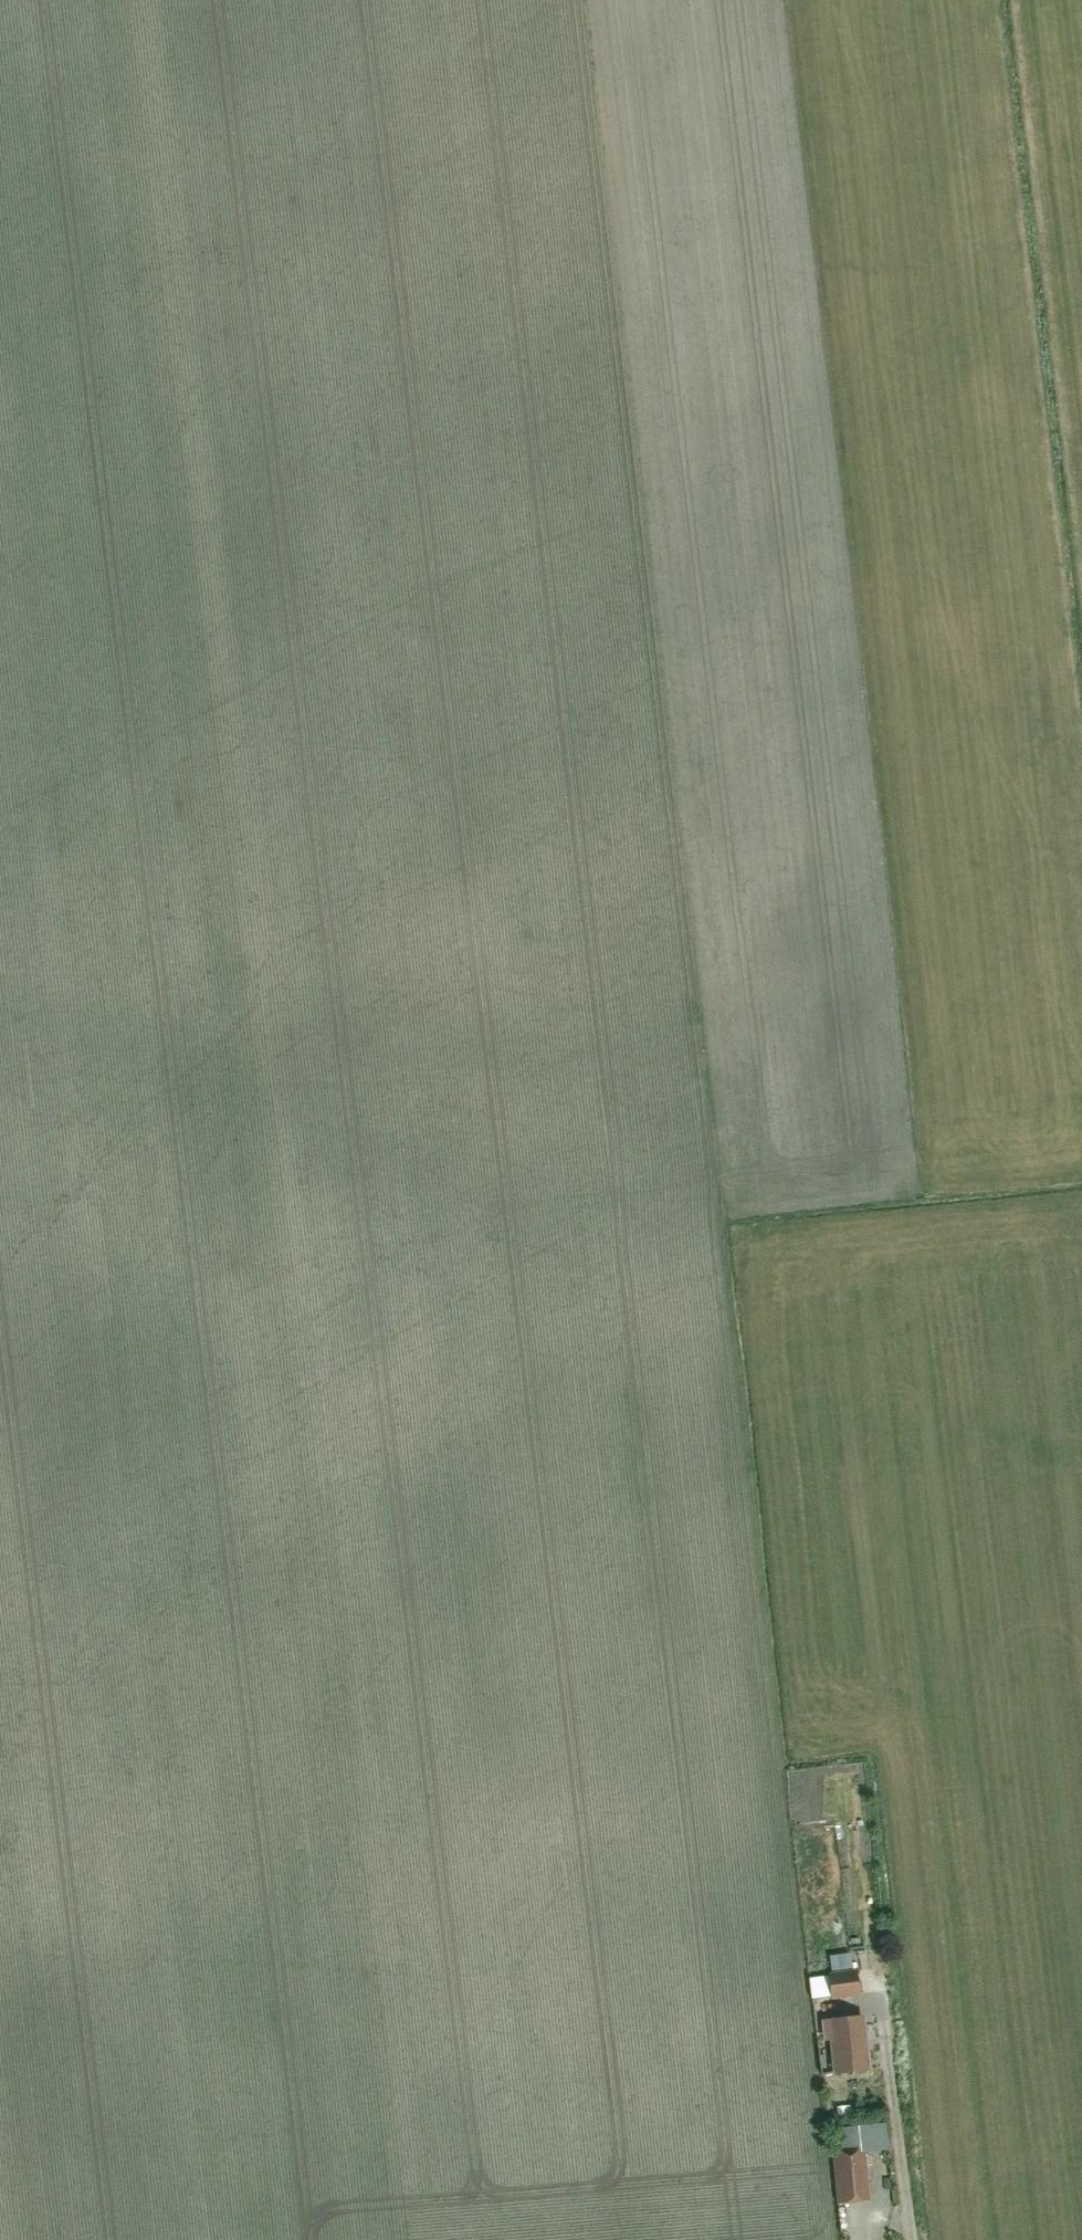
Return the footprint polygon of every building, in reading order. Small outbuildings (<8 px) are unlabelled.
[(829,1953),(829,1966),(855,1966),(855,1953),(829,1953)] [(870,1992),(882,1988),(877,1969),(865,1972),(870,1992)] [(856,1972),(829,1975),(832,1997),(858,1994),(856,1972)] [(832,2039),(836,2073),(867,2070),(862,2017),(825,2021),(827,2039),(832,2039)] [(834,2155),(839,2201),(868,2198),(863,2152),(834,2155)]
